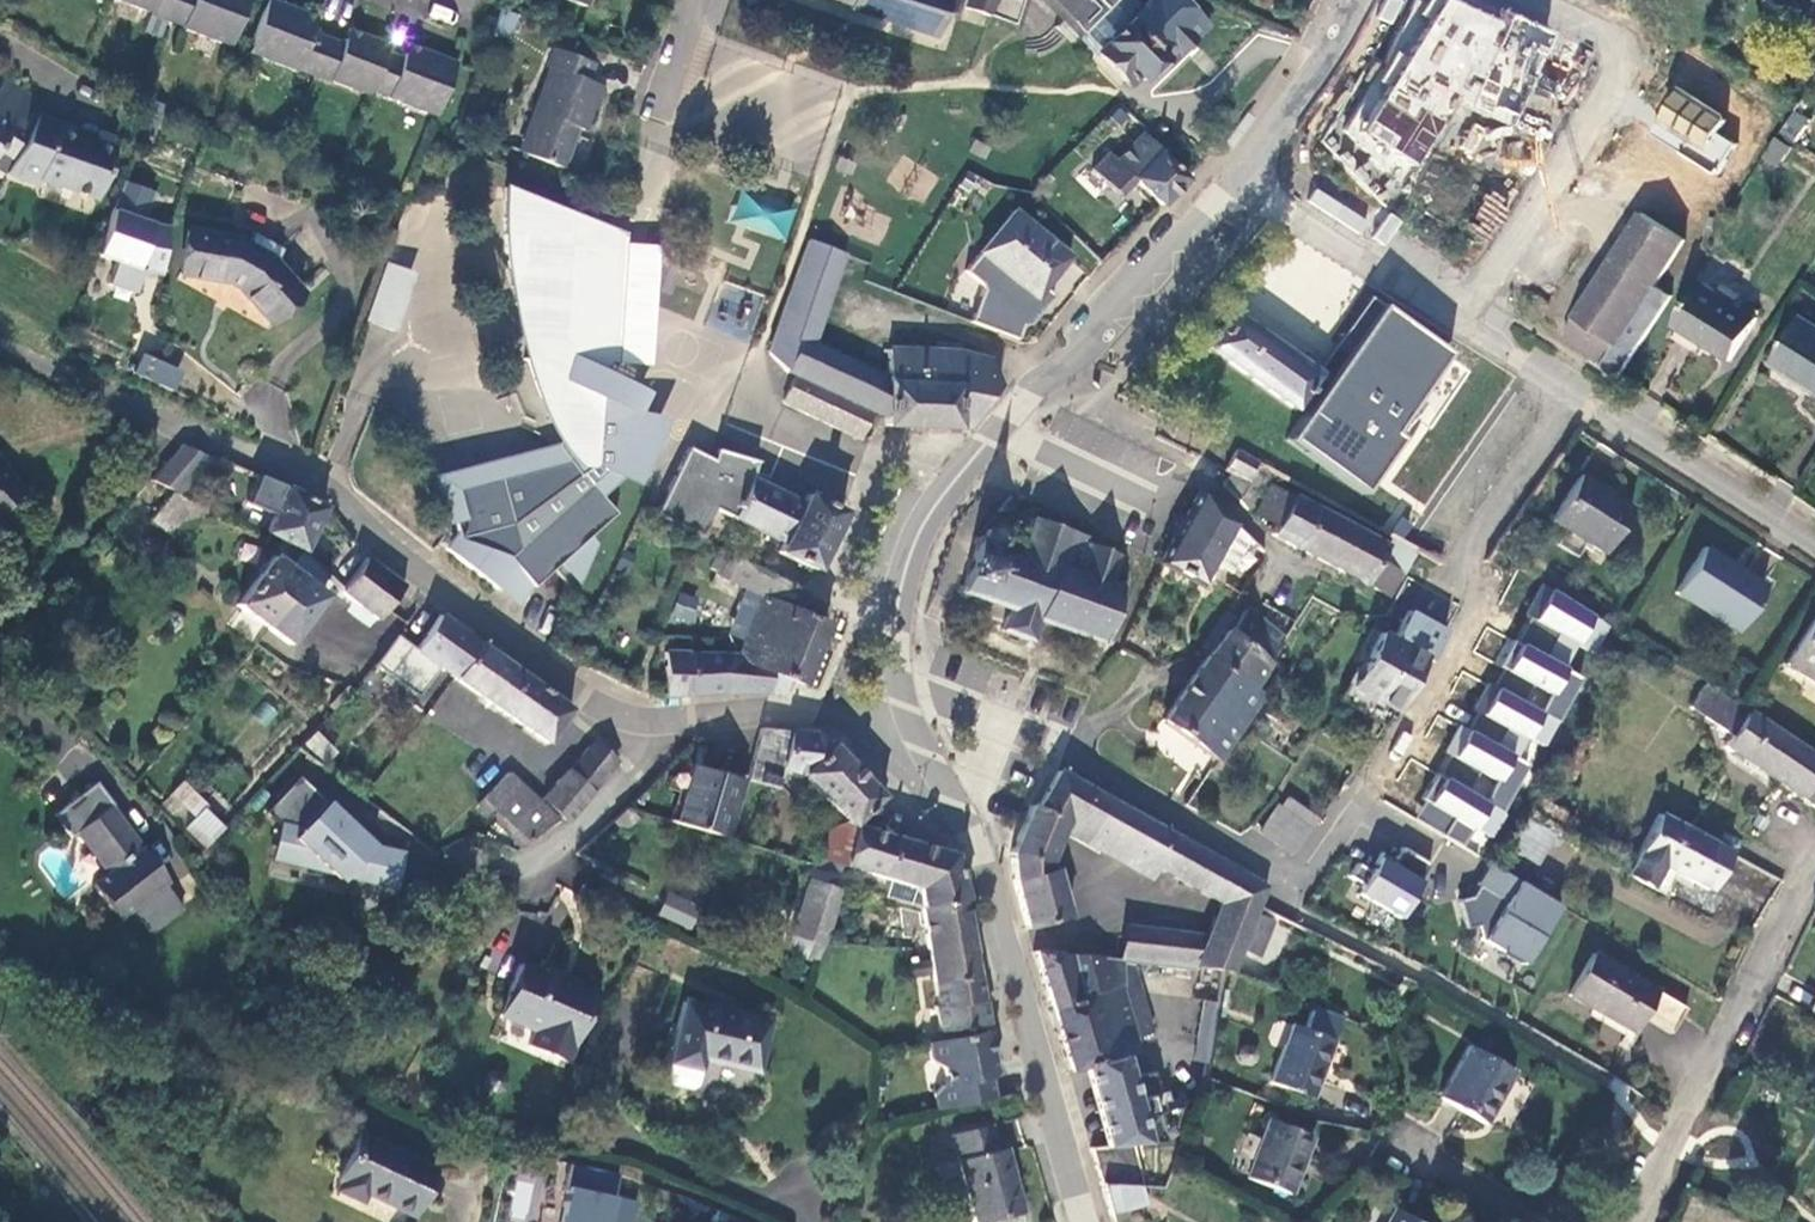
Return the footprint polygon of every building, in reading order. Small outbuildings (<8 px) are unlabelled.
[(249,0),(116,0),(154,13),(153,17),(183,27),(181,32),(225,47),(227,43),(233,45),(249,0)] [(850,1),(847,9),(934,37),(941,16),(947,0),(846,0),(850,1)] [(959,5),(960,0),(947,0),(941,16),(954,20),(959,5)] [(959,5),(987,14),(992,0),(960,0),(959,5)] [(1068,38),(1107,0),(1044,0),(1061,17),(1054,24),(1068,38)] [(1139,0),(1107,0),(1068,38),(1096,66),(1103,59),(1131,87),(1140,78),(1147,85),(1167,65),(1160,58),(1201,19),(1182,0),(1163,0),(1151,12),(1139,0)] [(1556,36),(1478,0),(1413,0),(1355,127),(1427,160),(1458,92),(1517,119),(1556,36)] [(1788,1),(1797,0),(1814,11),(1814,0),(1787,0),(1788,1)] [(431,105),(441,108),(457,64),(419,50),(416,58),(407,55),(405,60),(386,53),(388,46),(361,36),(359,44),(351,41),(349,47),(312,33),(314,28),(304,24),(307,15),(266,1),(248,51),(258,55),(256,60),(292,73),(301,72),(333,83),(334,80),(371,93),(373,88),(394,95),(393,98),(428,111),(431,105)] [(317,19),(307,15),(304,24),(314,28),(317,19)] [(354,34),(351,41),(359,44),(361,36),(354,34)] [(410,47),(407,55),(416,58),(419,50),(410,47)] [(548,68),(516,152),(550,166),(565,126),(579,131),(596,87),(580,81),(587,62),(550,48),(543,66),(548,68)] [(246,56),(256,60),(258,55),(248,51),(246,56)] [(18,156),(40,117),(47,104),(8,79),(0,92),(0,147),(1,146),(18,156)] [(1716,131),(1725,118),(1674,85),(1646,128),(1714,173),(1734,142),(1716,131)] [(428,111),(439,115),(441,108),(431,105),(428,111)] [(1789,109),(1779,135),(1797,142),(1807,116),(1789,109)] [(77,134),(40,117),(18,156),(9,173),(36,185),(41,176),(58,184),(60,191),(95,206),(113,157),(75,140),(77,134)] [(1135,123),(1088,167),(1113,193),(1131,176),(1156,202),(1183,177),(1154,147),(1156,145),(1135,123)] [(1464,152),(1501,151),(1502,168),(1533,167),(1532,141),(1501,142),(1500,125),(1464,126),(1464,152)] [(1786,138),(1773,158),(1786,167),(1800,148),(1786,138)] [(125,181),(119,203),(148,211),(153,188),(125,181)] [(620,234),(496,185),(498,227),(502,270),(510,319),(522,367),(530,402),(552,440),(429,475),(444,536),(439,541),(497,591),(514,576),(527,590),(555,566),(570,585),(595,545),(589,538),(613,516),(593,485),(604,476),(630,485),(667,420),(635,412),(644,386),(611,367),(620,234)] [(730,222),(785,241),(797,205),(742,187),(730,222)] [(162,276),(176,225),(115,208),(102,258),(117,262),(111,285),(140,293),(146,271),(162,276)] [(1066,254),(1013,209),(977,250),(1030,295),(1066,254)] [(1564,333),(1618,368),(1669,290),(1657,282),(1686,237),(1644,210),(1564,333)] [(188,230),(181,272),(230,281),(241,286),(274,322),(302,292),(268,256),(236,237),(188,230)] [(807,240),(766,351),(789,372),(796,375),(809,340),(842,252),(807,240)] [(769,289),(781,248),(760,241),(747,282),(769,289)] [(412,273),(387,264),(368,320),(393,329),(412,273)] [(1762,315),(1706,280),(1674,330),(1707,351),(1712,343),(1735,357),(1762,315)] [(748,334),(762,298),(731,286),(716,322),(748,334)] [(1447,351),(1380,304),(1284,441),(1360,495),(1399,440),(1389,433),(1447,351)] [(1315,371),(1225,311),(1203,344),(1293,404),(1315,371)] [(1805,313),(1775,360),(1814,386),(1814,320),(1805,313)] [(919,339),(919,348),(947,349),(947,339),(919,339)] [(878,375),(809,340),(796,375),(863,409),(877,414),(878,375)] [(876,421),(961,426),(989,388),(986,357),(947,349),(919,348),(880,346),(878,375),(877,414),(876,421)] [(144,351),(134,372),(174,391),(184,369),(144,351)] [(851,433),(863,409),(796,375),(789,372),(777,397),(851,433)] [(182,494),(212,458),(180,443),(151,479),(182,494)] [(1231,448),(1219,466),(1228,470),(1247,478),(1257,462),(1231,448)] [(695,538),(708,510),(778,543),(774,552),(809,569),(836,512),(800,494),(796,503),(745,479),(750,462),(711,452),(709,463),(681,450),(650,517),(695,538)] [(1220,482),(1248,506),(1269,469),(1257,462),(1247,478),(1228,470),(1220,482)] [(25,493),(0,465),(0,515),(25,493)] [(1630,508),(1576,475),(1549,519),(1603,552),(1630,508)] [(277,511),(266,533),(303,552),(325,510),(263,477),(252,498),(277,511)] [(1231,525),(1197,490),(1158,559),(1199,582),(1212,558),(1231,525)] [(211,510),(176,493),(147,527),(172,538),(178,528),(197,538),(211,510)] [(1287,548),(1345,578),(1367,538),(1286,497),(1271,527),(1292,538),(1287,548)] [(1121,564),(1086,552),(1089,543),(1031,523),(1019,557),(1000,550),(1004,541),(1001,534),(993,531),(986,533),(984,539),(977,539),(976,543),(973,542),(971,547),(975,549),(961,589),(958,588),(955,594),(960,596),(958,602),(962,603),(965,597),(1007,612),(1000,634),(1028,644),(1037,623),(1066,633),(1064,638),(1073,642),(1075,635),(1099,645),(1100,648),(1106,647),(1103,638),(1116,600),(1122,598),(1123,593),(1121,592),(1112,591),(1121,564)] [(1231,569),(1246,541),(1231,525),(1212,558),(1231,569)] [(1401,556),(1367,538),(1345,578),(1404,608),(1417,582),(1394,570),(1401,556)] [(1768,584),(1709,547),(1680,593),(1739,630),(1768,584)] [(314,593),(328,576),(309,557),(293,574),(314,593)] [(727,580),(758,594),(762,596),(770,577),(735,560),(727,580)] [(314,593),(293,574),(279,562),(242,607),(271,632),(291,650),(327,605),(314,593)] [(382,625),(402,598),(406,593),(368,563),(345,594),(343,595),(382,625)] [(336,574),(331,580),(336,585),(341,579),(336,574)] [(797,686),(822,621),(791,609),(798,591),(770,577),(762,596),(758,594),(730,657),(781,679),(797,686)] [(1414,818),(1481,853),(1538,743),(1547,748),(1585,676),(1566,666),(1578,645),(1591,652),(1609,619),(1541,583),(1524,617),(1532,622),(1521,644),(1506,636),(1493,662),(1553,694),(1546,708),(1490,679),(1470,717),(1464,714),(1444,753),(1499,781),(1492,794),(1441,767),(1414,818)] [(690,625),(700,600),(679,591),(669,617),(690,625)] [(420,649),(455,675),(480,642),(445,616),(420,649)] [(1787,665),(1814,683),(1814,623),(1787,665)] [(1260,692),(1250,685),(1268,658),(1225,629),(1205,652),(1160,717),(1216,755),(1260,692)] [(1423,656),(1384,634),(1353,687),(1389,708),(1392,710),(1423,656)] [(543,741),(568,708),(480,642),(455,675),(543,741)] [(664,694),(776,694),(781,679),(730,657),(666,655),(664,694)] [(1693,704),(1734,733),(1749,712),(1708,683),(1693,704)] [(1389,708),(1353,687),(1343,703),(1379,724),(1389,708)] [(1814,809),(1814,758),(1749,712),(1734,733),(1726,745),(1814,809)] [(316,730),(303,745),(326,764),(338,750),(316,730)] [(853,830),(881,801),(831,749),(812,737),(760,732),(751,784),(763,786),(765,779),(775,782),(780,787),(784,772),(800,776),(849,827),(853,830)] [(598,747),(574,772),(596,792),(620,768),(598,747)] [(689,764),(673,822),(726,837),(742,779),(689,764)] [(568,821),(596,792),(574,772),(572,769),(544,798),(568,821)] [(365,876),(395,883),(404,847),(372,840),(298,774),(265,812),(279,824),(274,858),(331,871),(342,878),(362,854),(371,854),(365,876)] [(1205,935),(1192,965),(1226,966),(1238,945),(1260,905),(1271,884),(1170,831),(1060,774),(1037,812),(1067,824),(1073,827),(1071,831),(1150,870),(1153,865),(1223,903),(1205,935)] [(518,849),(551,827),(503,780),(476,806),(518,849)] [(96,786),(89,791),(97,802),(104,797),(96,786)] [(186,789),(173,803),(199,829),(192,836),(207,851),(223,835),(208,820),(213,816),(186,789)] [(89,791),(53,817),(70,840),(82,831),(96,850),(92,853),(108,874),(92,886),(117,920),(125,914),(143,939),(183,909),(166,886),(108,807),(110,806),(104,797),(97,802),(89,791)] [(1278,803),(1259,831),(1295,855),(1298,850),(1315,826),(1319,819),(1287,797),(1281,805),(1278,803)] [(630,819),(623,810),(609,820),(616,830),(630,819)] [(1047,865),(1067,824),(1037,812),(1032,810),(1014,855),(1045,869),(1047,865)] [(1703,883),(1721,847),(1655,815),(1626,873),(1655,888),(1666,865),(1703,883)] [(855,832),(853,830),(849,827),(830,835),(821,861),(843,868),(855,832)] [(916,891),(920,911),(962,905),(950,859),(855,832),(843,868),(884,881),(916,891)] [(1053,871),(1047,865),(1045,869),(1014,855),(1013,859),(1014,889),(1027,932),(1068,920),(1056,880),(1053,871)] [(1426,880),(1381,855),(1363,889),(1408,914),(1426,880)] [(1566,908),(1491,859),(1474,885),(1507,907),(1489,935),(1530,962),(1566,908)] [(788,934),(818,946),(820,938),(838,891),(814,882),(816,875),(810,873),(788,934)] [(884,881),(878,899),(920,911),(916,891),(884,881)] [(667,892),(658,917),(693,929),(701,904),(667,892)] [(920,911),(932,984),(975,979),(962,905),(920,911)] [(1269,919),(1272,912),(1260,905),(1238,945),(1255,954),(1273,921),(1269,919)] [(1121,956),(1121,961),(1131,962),(1192,965),(1205,935),(1122,927),(1121,945),(1121,956)] [(1112,956),(1121,956),(1121,945),(1112,945),(1112,956)] [(1682,1001),(1595,950),(1570,993),(1628,1026),(1638,1010),(1667,1027),(1682,1001)] [(1051,1012),(1073,1007),(1061,959),(1034,957),(1051,1012)] [(1135,1041),(1152,1035),(1131,962),(1121,961),(1061,959),(1073,1007),(1051,1012),(1069,1074),(1077,1072),(1124,1058),(1138,1054),(1135,1041)] [(566,1062),(596,993),(542,969),(540,973),(520,965),(498,1016),(534,1032),(528,1046),(566,1062)] [(938,1033),(983,1026),(975,979),(932,984),(938,1033)] [(700,1058),(753,1069),(764,1019),(682,1001),(668,1060),(698,1067),(700,1058)] [(1208,1059),(1215,1004),(1202,1002),(1195,1058),(1208,1059)] [(1312,1006),(1310,1012),(1337,1022),(1339,1018),(1312,1006)] [(1302,1031),(1290,1026),(1267,1083),(1309,1099),(1331,1043),(1329,1042),(1337,1022),(1310,1012),(1302,1031)] [(933,1097),(937,1116),(984,1106),(981,1086),(987,1085),(994,1076),(987,1036),(930,1044),(933,1065),(938,1070),(942,1088),(933,1097)] [(1512,1076),(1468,1051),(1440,1101),(1483,1126),(1512,1076)] [(1124,1058),(1077,1072),(1102,1147),(1135,1145),(1184,1141),(1200,1102),(1157,1114),(1145,1075),(1130,1080),(1124,1058)] [(990,1105),(987,1085),(981,1086),(984,1106),(990,1105)] [(1308,1140),(1268,1124),(1246,1180),(1286,1196),(1308,1140)] [(973,1221),(980,1221),(1020,1212),(1004,1149),(993,1152),(987,1128),(952,1137),(973,1221)] [(440,1170),(364,1135),(343,1181),(346,1182),(343,1191),(368,1202),(372,1194),(419,1216),(440,1170)] [(1141,1188),(1135,1145),(1102,1147),(1090,1148),(1100,1184),(1136,1187),(1141,1188)] [(509,1216),(535,1220),(541,1181),(516,1177),(509,1216)] [(636,1199),(568,1183),(559,1221),(631,1221),(636,1199)] [(1142,1207),(1136,1187),(1100,1184),(1110,1217),(1142,1207)] [(1390,1207),(1382,1221),(1416,1221),(1390,1207)]
